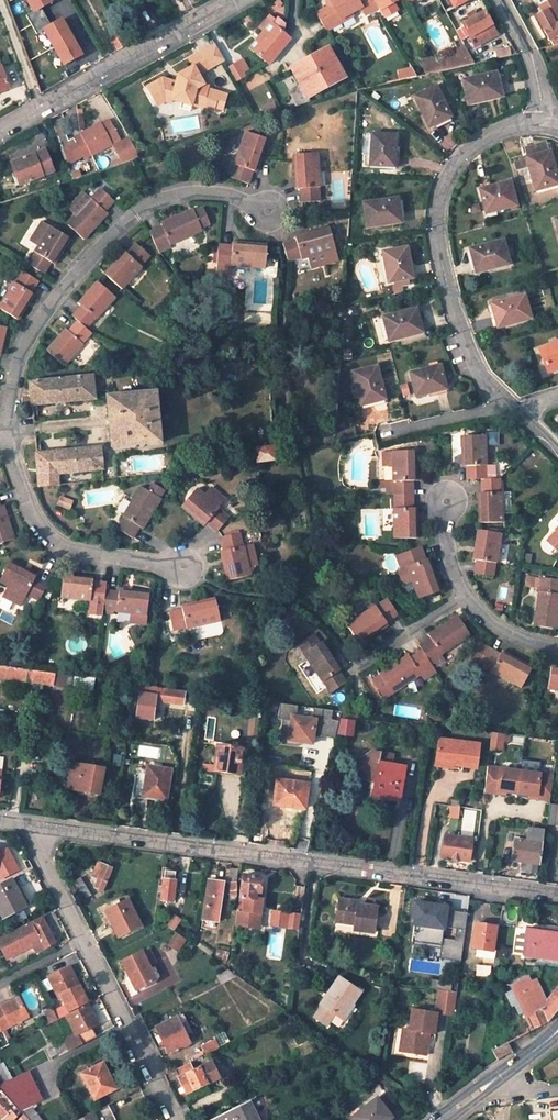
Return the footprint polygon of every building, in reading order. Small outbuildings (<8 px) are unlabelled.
[(34,11),(26,16),(37,34),(44,30),(64,65),(82,55),(61,19),(51,25),(41,7),(51,1),(51,0),(27,0),(34,11)] [(331,2),(329,3),(320,8),(329,26),(341,19),(340,16),(350,10),(360,5),(365,14),(378,6),(375,0),(330,0),(331,2)] [(378,6),(384,17),(398,10),(394,4),(401,0),(375,0),(378,6)] [(557,44),(557,5),(555,0),(551,0),(540,6),(544,13),(537,16),(554,45),(557,44)] [(320,8),(316,10),(325,28),(329,26),(320,8)] [(352,13),(350,10),(340,16),(341,19),(352,13)] [(470,19),(463,23),(475,45),(497,33),(484,11),(476,16),(470,19)] [(476,16),(473,11),(467,15),(470,19),(476,16)] [(269,64),(291,39),(283,32),(285,29),(286,25),(278,18),(275,21),(270,16),(260,28),(267,34),(254,51),(269,64)] [(115,21),(105,27),(118,51),(128,45),(115,21)] [(224,59),(215,44),(189,59),(193,66),(178,74),(175,82),(162,77),(147,86),(153,98),(157,99),(165,97),(171,99),(181,102),(182,99),(202,105),(202,103),(214,107),(222,109),(226,94),(207,88),(207,86),(203,84),(198,74),(224,59)] [(465,45),(458,49),(461,55),(451,61),(448,55),(438,61),(439,62),(443,70),(475,63),(465,45)] [(511,54),(509,48),(496,51),(498,57),(511,54)] [(345,78),(328,49),(292,68),(301,84),(291,90),(295,97),(305,92),(308,98),(345,78)] [(245,76),(238,62),(229,67),(236,81),(245,76)] [(439,62),(429,64),(430,67),(425,68),(427,74),(443,70),(439,62)] [(9,88),(1,67),(0,67),(0,66),(0,92),(9,88)] [(398,71),(400,80),(417,76),(412,68),(398,71)] [(496,72),(463,79),(468,103),(501,96),(496,72)] [(436,85),(414,96),(429,127),(451,116),(436,85)] [(213,111),(214,107),(202,103),(202,105),(182,99),(181,102),(179,108),(190,111),(191,105),(213,111)] [(61,120),(52,123),(68,167),(112,143),(111,142),(118,138),(108,120),(101,124),(100,123),(69,141),(61,120)] [(268,139),(246,132),(234,164),(236,164),(231,177),(249,183),(254,171),(256,171),(268,139)] [(397,135),(372,134),(370,165),(394,167),(397,135)] [(127,138),(113,146),(122,162),(138,157),(127,138)] [(547,142),(526,148),(528,157),(549,151),(547,142)] [(45,150),(11,162),(19,184),(53,171),(45,150)] [(527,157),(527,159),(515,163),(516,170),(529,166),(535,190),(557,183),(557,180),(550,150),(549,151),(528,157),(527,157)] [(318,152),(295,154),(296,189),(300,189),(301,202),(320,201),(319,188),(320,187),(318,152)] [(510,181),(480,188),(486,213),(516,205),(510,181)] [(67,223),(83,239),(107,213),(104,211),(114,201),(100,188),(91,198),(90,198),(67,223)] [(90,198),(84,193),(61,218),(67,223),(90,198)] [(398,198),(364,202),(367,227),(401,221),(398,198)] [(194,213),(192,209),(161,223),(162,226),(150,231),(157,248),(169,243),(170,244),(202,230),(200,226),(194,213)] [(208,223),(202,209),(194,213),(200,226),(208,223)] [(53,263),(69,238),(50,226),(41,221),(28,241),(37,246),(34,251),(35,252),(28,263),(44,273),(51,262),(53,263)] [(299,239),(286,243),(290,260),(306,255),(310,268),(337,260),(328,227),(298,236),(299,239)] [(503,239),(470,248),(476,272),(509,263),(503,239)] [(232,245),(220,244),(218,263),(231,264),(231,265),(265,268),(267,244),(232,242),(232,245)] [(124,250),(104,273),(121,289),(142,266),(141,265),(150,255),(135,243),(127,253),(124,250)] [(404,247),(380,253),(387,283),(393,281),(395,287),(401,285),(408,284),(407,278),(411,277),(404,247)] [(0,305),(0,308),(18,319),(34,294),(31,292),(38,281),(23,272),(16,283),(14,282),(0,305)] [(115,296),(98,281),(79,303),(81,305),(72,315),(77,320),(87,328),(96,317),(97,318),(115,296)] [(395,287),(392,288),(394,294),(402,292),(401,285),(395,287)] [(524,294),(491,302),(498,326),(531,317),(524,294)] [(417,308),(383,317),(389,341),(423,332),(417,308)] [(66,328),(47,350),(65,365),(84,343),(83,342),(92,332),(87,328),(77,320),(69,330),(66,328)] [(539,348),(545,364),(549,363),(552,370),(557,368),(557,340),(539,348)] [(377,365),(354,372),(362,405),(385,399),(377,365)] [(440,365),(410,373),(416,396),(446,389),(440,365)] [(95,397),(93,375),(29,381),(31,405),(95,397)] [(155,391),(106,395),(111,447),(160,442),(155,391)] [(485,435),(462,435),(462,465),(467,465),(467,479),(481,478),(485,478),(485,464),(486,464),(485,435)] [(257,446),(257,463),(275,461),(274,446),(257,446)] [(57,484),(58,474),(102,468),(100,447),(36,453),(39,486),(57,484)] [(393,451),(383,451),(383,465),(393,465),(393,481),(394,480),(394,494),(413,494),(413,480),(416,480),(416,450),(393,450),(393,451)] [(500,492),(500,478),(485,478),(481,478),(481,492),(478,492),(479,522),(502,522),(501,492),(500,492)] [(124,517),(117,528),(133,537),(139,526),(142,528),(161,498),(160,498),(164,490),(152,483),(148,490),(141,486),(123,516),(124,517)] [(196,488),(181,506),(204,525),(206,523),(217,531),(228,518),(218,510),(220,508),(218,507),(224,500),(210,487),(203,494),(196,488)] [(393,507),(394,538),(418,538),(417,507),(414,507),(413,494),(394,494),(395,507),(393,507)] [(14,538),(3,505),(0,506),(0,543),(14,538)] [(555,530),(556,531),(546,540),(557,551),(557,527),(555,530)] [(501,532),(479,529),(474,558),(477,559),(475,573),(493,576),(495,562),(497,562),(501,532)] [(240,532),(220,536),(223,550),(220,551),(226,580),(250,574),(248,565),(258,563),(253,544),(245,546),(245,545),(243,545),(240,532)] [(420,546),(397,555),(402,568),(406,566),(418,598),(440,590),(429,557),(425,559),(420,546)] [(36,573),(10,561),(0,581),(6,584),(0,596),(22,606),(27,595),(39,601),(47,583),(35,577),(36,573)] [(93,577),(63,573),(61,596),(90,601),(90,599),(104,601),(105,590),(106,582),(92,581),(93,577)] [(542,577),(542,578),(540,589),(540,590),(534,625),(557,628),(557,623),(557,580),(542,577)] [(146,614),(149,592),(119,588),(119,591),(105,590),(104,601),(103,609),(117,610),(117,611),(131,613),(146,614)] [(220,621),(215,597),(181,605),(181,609),(168,612),(172,630),(185,627),(186,629),(220,621)] [(375,605),(347,624),(360,644),(388,624),(387,622),(397,614),(387,599),(376,606),(375,605)] [(131,613),(130,622),(145,624),(146,614),(131,613)] [(470,634),(457,615),(429,634),(430,637),(419,645),(422,650),(430,661),(433,659),(436,665),(445,659),(442,654),(470,634)] [(319,643),(314,636),(300,645),(305,653),(319,643)] [(305,653),(303,653),(322,682),(323,681),(330,693),(346,682),(339,671),(342,668),(323,640),(319,643),(305,653)] [(521,687),(532,666),(502,650),(500,653),(488,647),(479,664),(491,670),(491,671),(521,687)] [(408,654),(379,674),(392,693),(421,673),(432,665),(430,661),(422,650),(410,657),(408,654)] [(552,665),(548,688),(557,690),(557,666),(552,665)] [(71,687),(73,675),(0,666),(0,677),(71,687)] [(92,690),(94,678),(73,675),(71,687),(92,690)] [(182,704),(184,693),(134,685),(133,689),(140,690),(136,716),(150,718),(152,700),(182,704)] [(68,697),(49,694),(47,705),(67,708),(68,697)] [(332,711),(279,704),(276,718),(282,720),(279,741),(313,744),(314,735),(333,739),(332,711)] [(342,719),(340,728),(347,730),(349,720),(342,719)] [(500,749),(502,732),(491,731),(489,748),(500,749)] [(479,744),(439,739),(436,758),(454,761),(453,764),(476,767),(479,744)] [(242,748),(217,745),(213,772),(203,771),(201,786),(214,787),(216,772),(238,774),(242,748)] [(238,774),(244,775),(248,749),(242,748),(238,774)] [(399,802),(405,766),(391,764),(393,755),(379,752),(374,756),(371,751),(361,758),(358,771),(365,780),(375,782),(373,793),(389,796),(388,800),(399,802)] [(435,765),(453,767),(453,764),(454,761),(436,758),(435,765)] [(103,768),(72,763),(67,788),(79,790),(79,786),(99,789),(103,768)] [(517,792),(521,770),(487,765),(484,790),(498,792),(498,789),(517,792)] [(165,799),(170,769),(147,766),(142,796),(165,799)] [(550,799),(553,774),(521,770),(517,792),(537,795),(537,797),(550,799)] [(307,784),(276,780),(273,803),(304,808),(307,784)] [(557,811),(557,805),(549,804),(547,825),(556,826),(557,811)] [(538,864),(543,830),(529,828),(528,835),(524,834),(524,837),(520,836),(520,839),(515,839),(512,860),(538,864)] [(471,839),(445,835),(441,857),(468,861),(471,839)] [(10,848),(0,848),(0,880),(20,872),(10,848)] [(114,868),(98,862),(94,870),(93,874),(92,876),(98,879),(95,888),(104,892),(114,868)] [(238,869),(231,868),(228,882),(236,881),(238,869)] [(160,900),(173,902),(176,872),(165,870),(164,879),(163,879),(162,887),(159,886),(159,892),(161,893),(160,900)] [(261,908),(263,894),(259,891),(261,877),(242,875),(238,910),(236,910),(234,925),(251,927),(253,912),(253,907),(261,908)] [(92,895),(81,877),(74,881),(77,887),(84,899),(92,895)] [(202,919),(218,922),(224,881),(208,879),(202,919)] [(0,886),(0,910),(4,917),(26,906),(12,880),(0,886)] [(77,887),(73,889),(80,902),(84,899),(77,887)] [(129,899),(106,911),(119,938),(142,925),(129,899)] [(355,931),(374,933),(377,906),(358,903),(358,901),(340,899),(337,919),(356,922),(356,925),(355,931)] [(445,905),(412,902),(407,944),(441,947),(445,905)] [(258,928),(261,908),(253,907),(253,912),(251,927),(258,928)] [(274,911),(272,925),(286,927),(288,913),(274,911)] [(453,912),(452,936),(443,935),(442,959),(463,960),(465,912),(453,912)] [(42,918),(0,939),(0,946),(5,955),(20,947),(22,951),(32,946),(36,953),(55,944),(42,918)] [(475,923),(472,948),(493,951),(497,926),(475,923)] [(525,955),(557,960),(557,936),(546,935),(546,933),(529,930),(525,955)] [(184,937),(177,933),(169,945),(175,950),(184,937)] [(187,939),(184,937),(175,950),(178,952),(187,939)] [(20,947),(5,955),(7,959),(22,951),(20,947)] [(219,950),(217,958),(227,962),(229,953),(219,950)] [(473,950),(472,957),(494,960),(495,953),(473,950)] [(149,951),(142,954),(148,966),(155,963),(149,951)] [(136,990),(155,980),(149,968),(148,966),(142,954),(141,952),(121,962),(136,990)] [(477,964),(475,975),(490,977),(491,965),(477,964)] [(78,987),(68,966),(48,977),(57,997),(61,995),(67,1008),(62,1011),(63,1013),(64,1016),(88,1003),(80,986),(78,987)] [(154,966),(149,968),(155,980),(160,977),(154,966)] [(228,969),(216,976),(220,984),(236,975),(228,969)] [(528,976),(510,986),(526,1018),(533,1031),(549,1023),(557,1012),(557,986),(542,1005),(537,994),(543,992),(537,979),(531,982),(528,976)] [(361,991),(339,977),(320,1004),(321,1005),(312,1017),(326,1026),(335,1014),(341,1020),(361,991)] [(454,1014),(457,992),(438,989),(435,1011),(454,1014)] [(28,1015),(17,997),(1,1005),(1,1004),(0,1004),(0,1026),(2,1030),(28,1015)] [(97,1037),(92,1027),(98,1024),(88,1005),(67,1016),(77,1033),(78,1035),(68,1041),(72,1049),(97,1037)] [(406,1029),(403,1051),(414,1053),(420,1010),(413,1009),(410,1030),(406,1029)] [(454,1016),(469,1018),(470,1012),(455,1009),(454,1016)] [(436,1033),(438,1012),(420,1010),(414,1053),(427,1055),(430,1032),(436,1033)] [(191,1031),(183,1014),(156,1027),(160,1034),(156,1036),(159,1043),(163,1041),(169,1054),(190,1043),(186,1034),(191,1031)] [(42,1023),(43,1027),(59,1019),(57,1016),(42,1023)] [(216,1040),(202,1047),(206,1055),(219,1048),(216,1040)] [(65,1043),(54,1048),(57,1054),(67,1049),(65,1043)] [(496,1060),(510,1050),(504,1043),(491,1053),(496,1060)] [(186,1094),(208,1083),(221,1077),(212,1060),(198,1067),(194,1069),(190,1062),(175,1071),(186,1094)] [(116,1089),(120,1087),(107,1062),(104,1063),(116,1089)] [(104,1063),(83,1074),(95,1100),(116,1089),(104,1063)] [(0,1070),(0,1085),(9,1080),(3,1069),(0,1070)] [(26,1071),(9,1080),(0,1085),(0,1087),(21,1111),(40,1101),(26,1071)] [(386,1091),(380,1082),(371,1089),(378,1097),(386,1091)] [(2,1090),(0,1092),(0,1101),(2,1100),(17,1117),(21,1112),(2,1090)] [(353,1116),(356,1119),(388,1119),(392,1117),(378,1097),(353,1116)] [(212,1119),(263,1119),(252,1099),(212,1119)] [(0,1102),(0,1119),(2,1119),(5,1118),(7,1119),(14,1119),(17,1117),(2,1100),(0,1101),(0,1102)] [(94,1112),(79,1119),(117,1119),(109,1105),(94,1112)] [(23,1113),(29,1119),(40,1119),(29,1108),(23,1113)]
